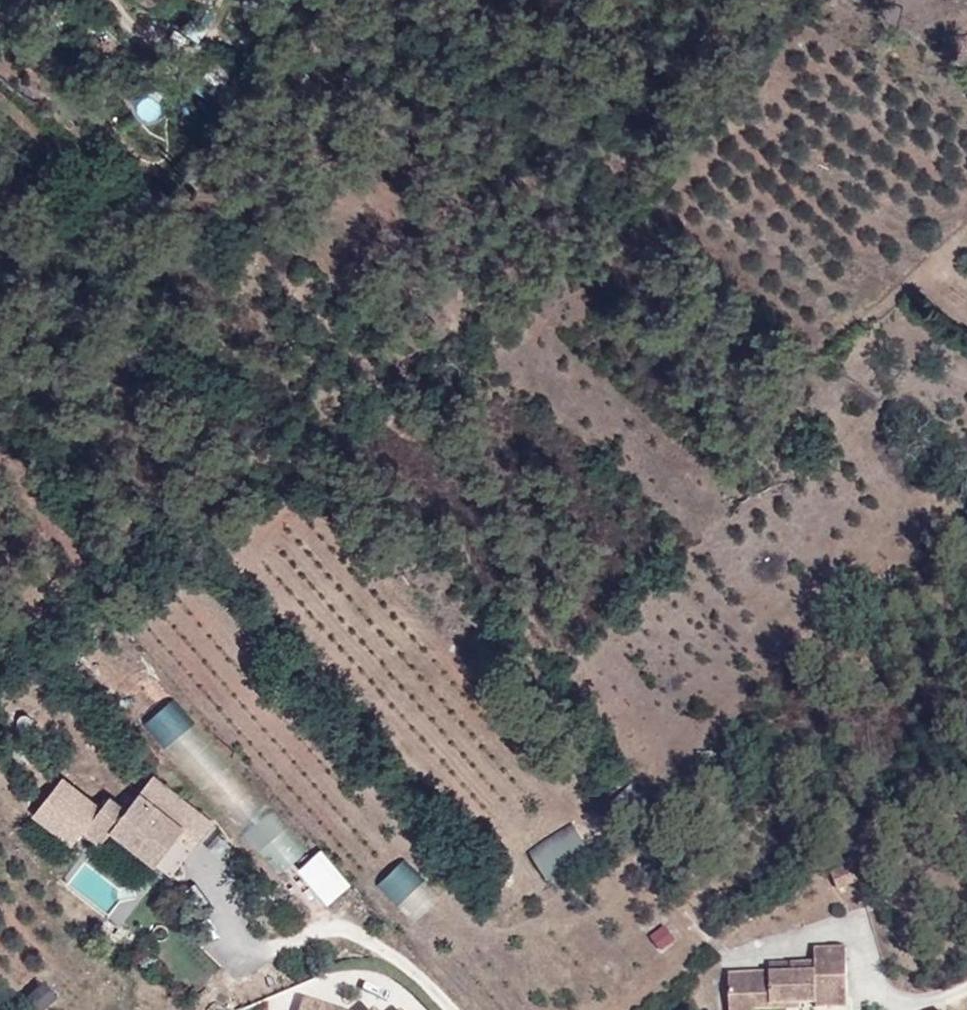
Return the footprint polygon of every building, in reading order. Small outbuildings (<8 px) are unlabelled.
[(261,154),(254,166),(262,171),(270,161),(261,154)] [(149,720),(169,744),(196,720),(176,697),(149,720)] [(108,796),(83,829),(101,842),(112,828),(157,862),(184,826),(138,792),(125,809),(108,796)] [(574,823),(531,851),(549,878),(592,850),(574,823)] [(326,845),(303,863),(331,900),(355,882),(326,845)] [(381,883),(401,902),(426,877),(405,857),(381,883)] [(424,882),(404,902),(419,916),(438,897),(424,882)] [(730,973),(731,1009),(791,1009),(849,1009),(848,948),(815,948),(815,963),(816,972),(791,972),(730,973)] [(815,963),(791,963),(791,972),(816,972),(815,963)] [(303,997),(298,1009),(340,1009),(303,997)]
